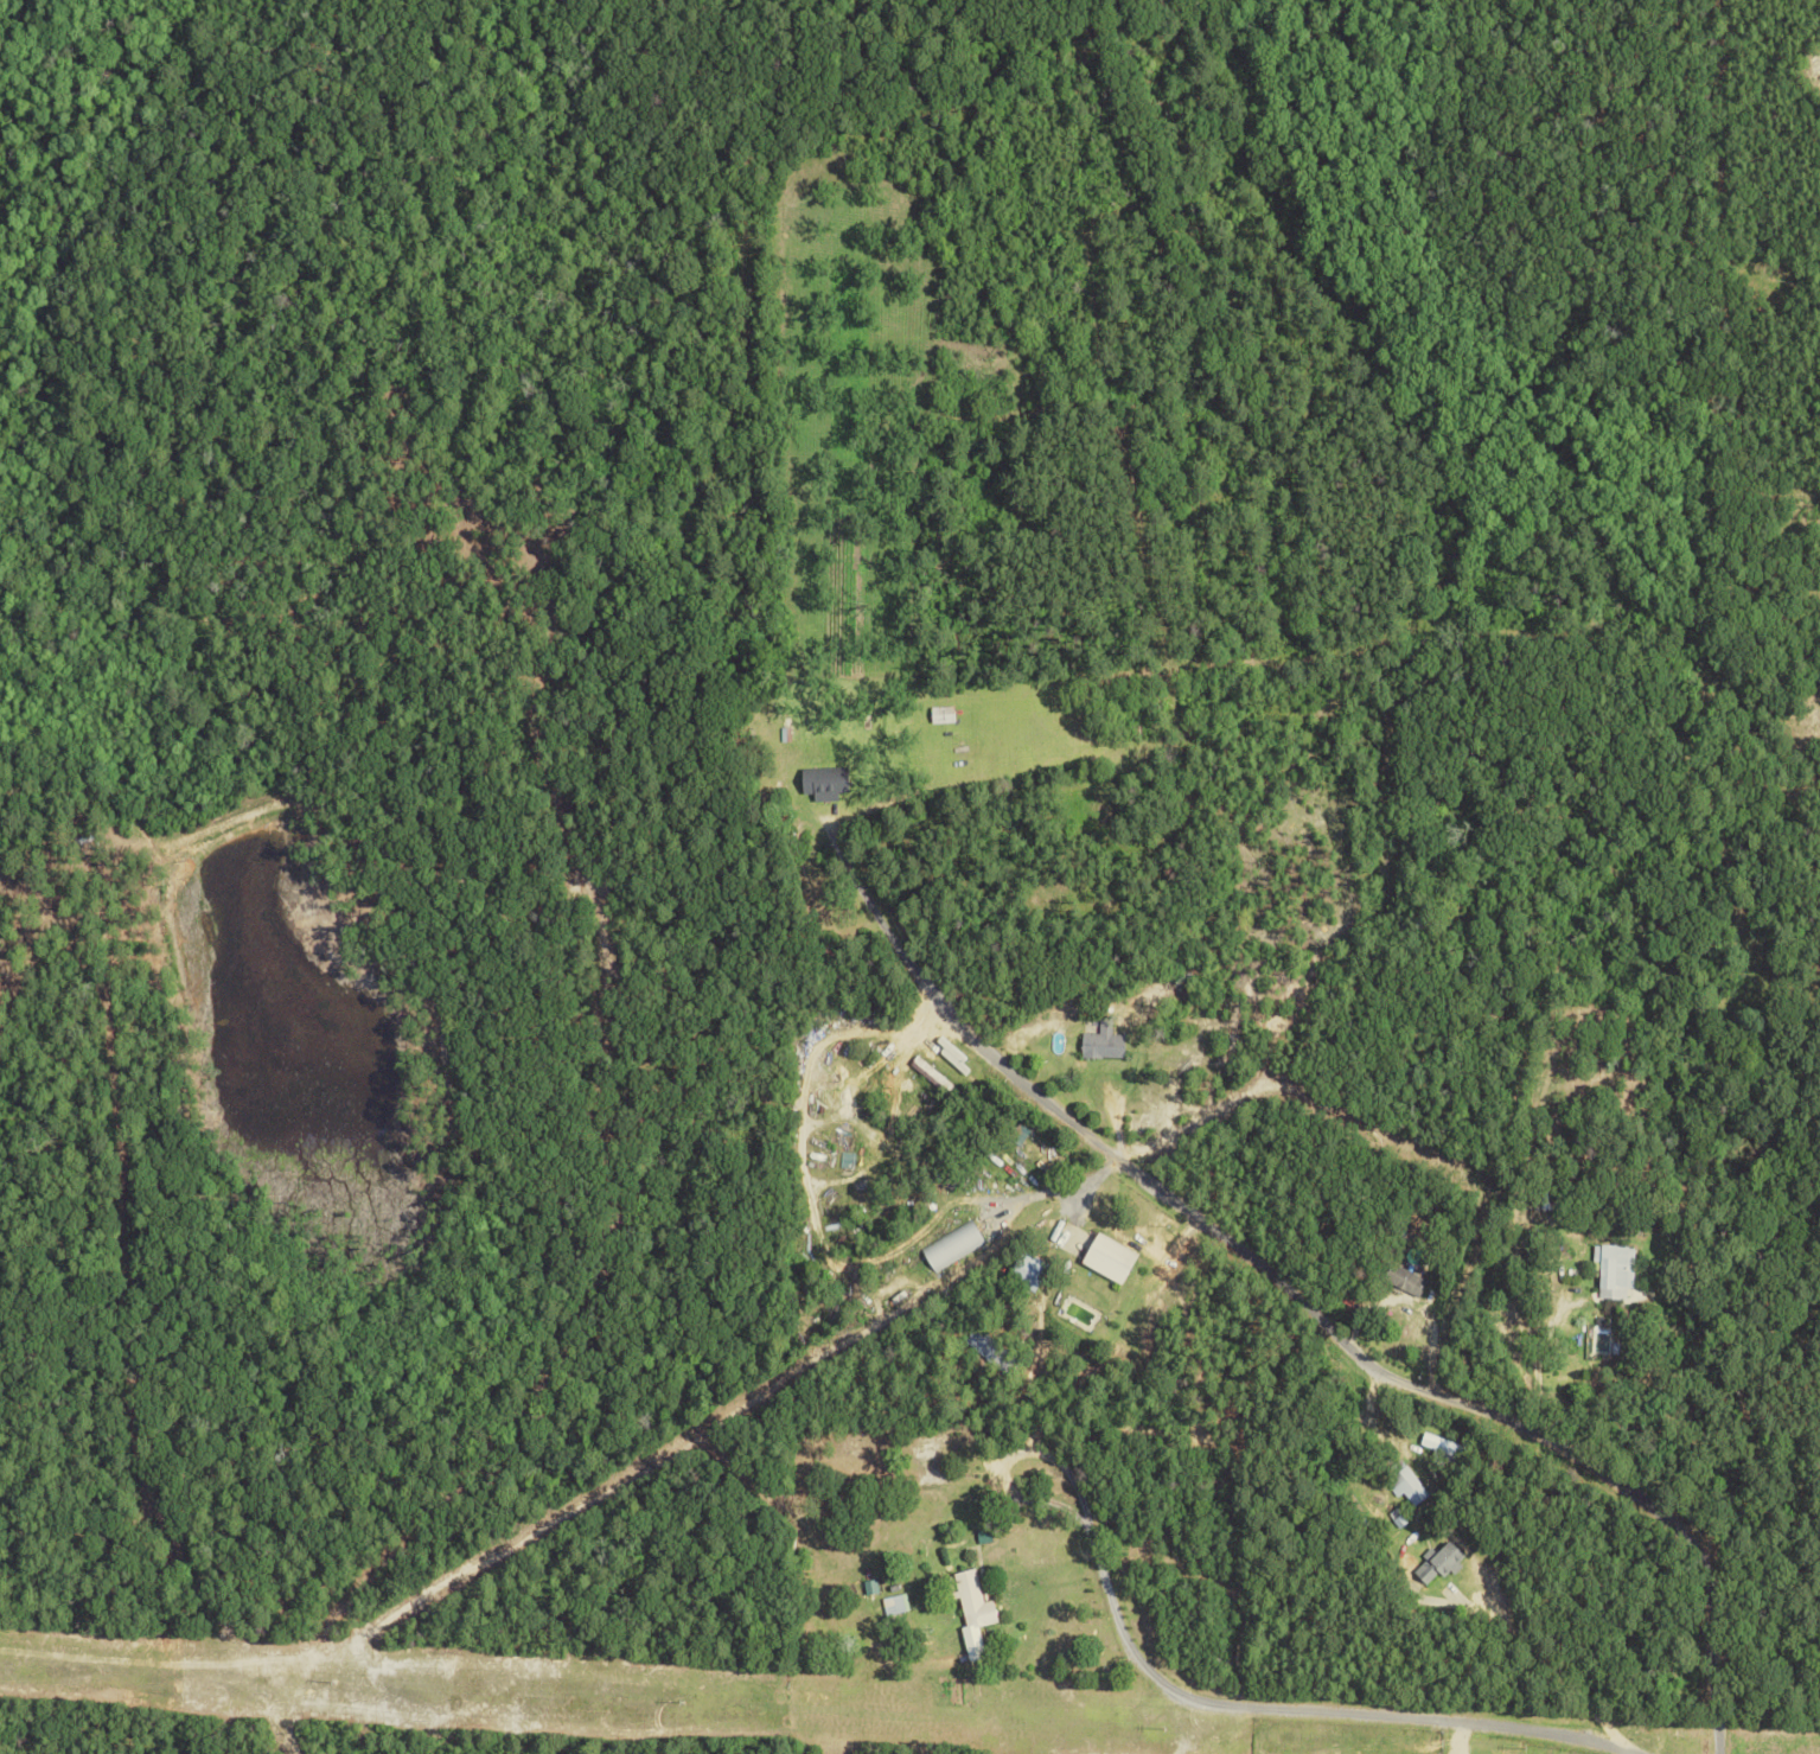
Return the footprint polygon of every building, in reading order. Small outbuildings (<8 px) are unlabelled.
[(931,707),(931,723),(955,722),(954,706),(931,707)] [(802,768),(803,794),(814,794),(814,802),(839,801),(838,792),(849,792),(848,766),(802,768)] [(1124,1058),(1125,1034),(1111,1034),(1111,1019),(1099,1019),(1098,1033),(1082,1033),(1082,1057),(1124,1058)] [(922,1249),(935,1272),(985,1242),(972,1219),(922,1249)] [(1082,1263),(1122,1285),(1139,1254),(1100,1232),(1082,1263)] [(1627,1299),(1627,1289),(1634,1289),(1635,1247),(1594,1246),(1594,1261),(1601,1262),(1600,1298),(1627,1299)] [(1420,1444),(1458,1458),(1462,1446),(1424,1432),(1420,1444)] [(1397,1498),(1403,1493),(1415,1507),(1430,1494),(1406,1465),(1385,1483),(1397,1498)] [(1432,1547),(1423,1556),(1427,1561),(1414,1573),(1426,1586),(1440,1573),(1446,1580),(1462,1565),(1459,1562),(1465,1556),(1451,1541),(1438,1553),(1432,1547)] [(970,1662),(987,1658),(980,1627),(998,1623),(994,1600),(983,1602),(976,1569),(953,1574),(965,1628),(963,1628),(970,1662)] [(910,1610),(905,1593),(884,1599),(889,1616),(910,1610)]
